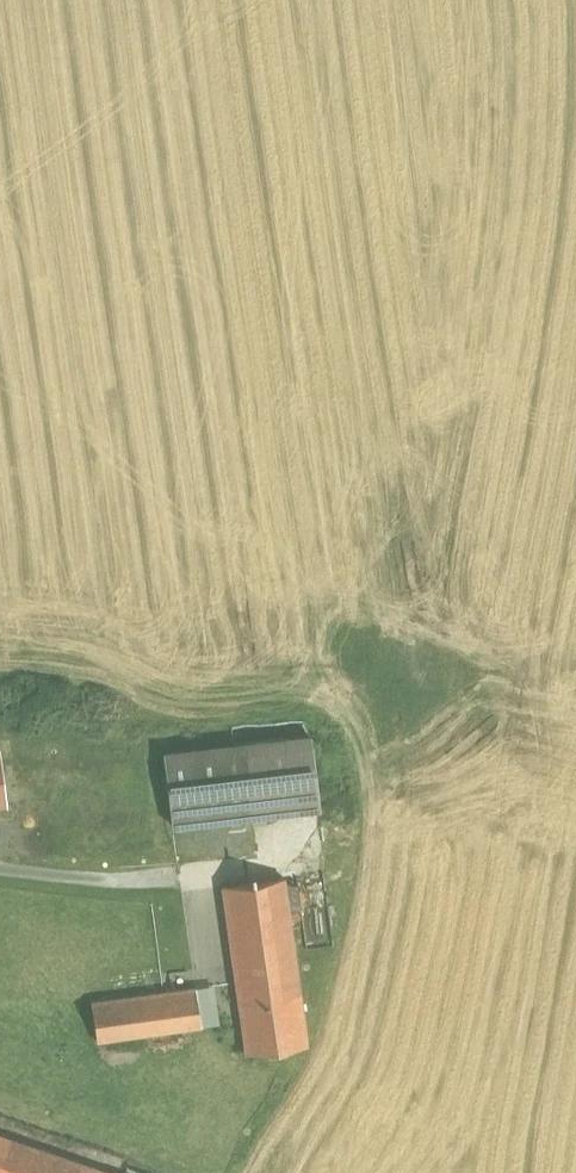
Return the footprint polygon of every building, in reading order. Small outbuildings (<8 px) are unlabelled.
[(312,737),(165,754),(171,798),(174,826),(320,809),(312,737)] [(171,798),(92,809),(99,855),(175,844),(172,826),(174,826),(171,798)] [(224,886),(247,1053),(308,1045),(289,912),(286,885),(284,878),(224,886)] [(299,884),(286,885),(289,912),(302,910),(299,884)] [(196,987),(92,1002),(98,1042),(202,1027),(196,987)] [(0,1135),(0,1172),(80,1172),(83,1164),(0,1135)] [(83,1164),(80,1172),(111,1172),(83,1164)]
